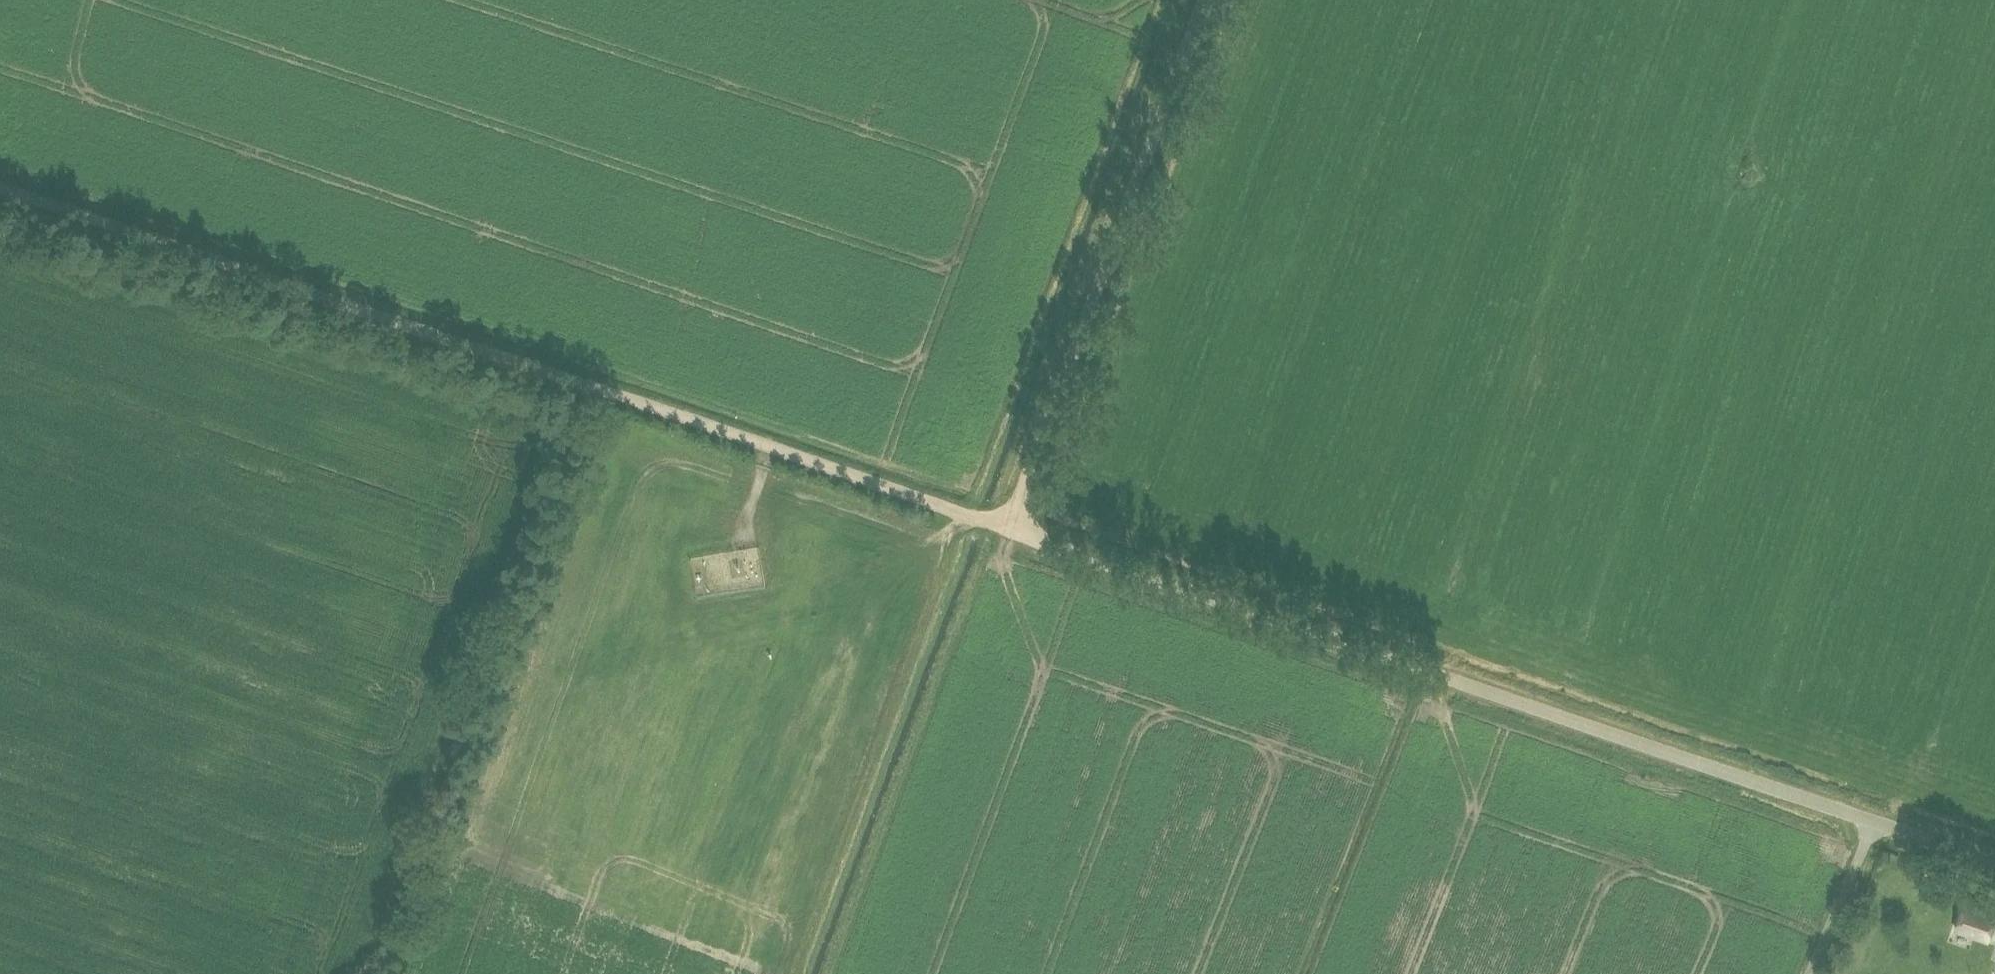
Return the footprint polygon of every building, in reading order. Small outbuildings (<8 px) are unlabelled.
[(1964,901),(1955,931),(1989,941),(1993,930),(1994,931),(1994,910),(1964,901)]
